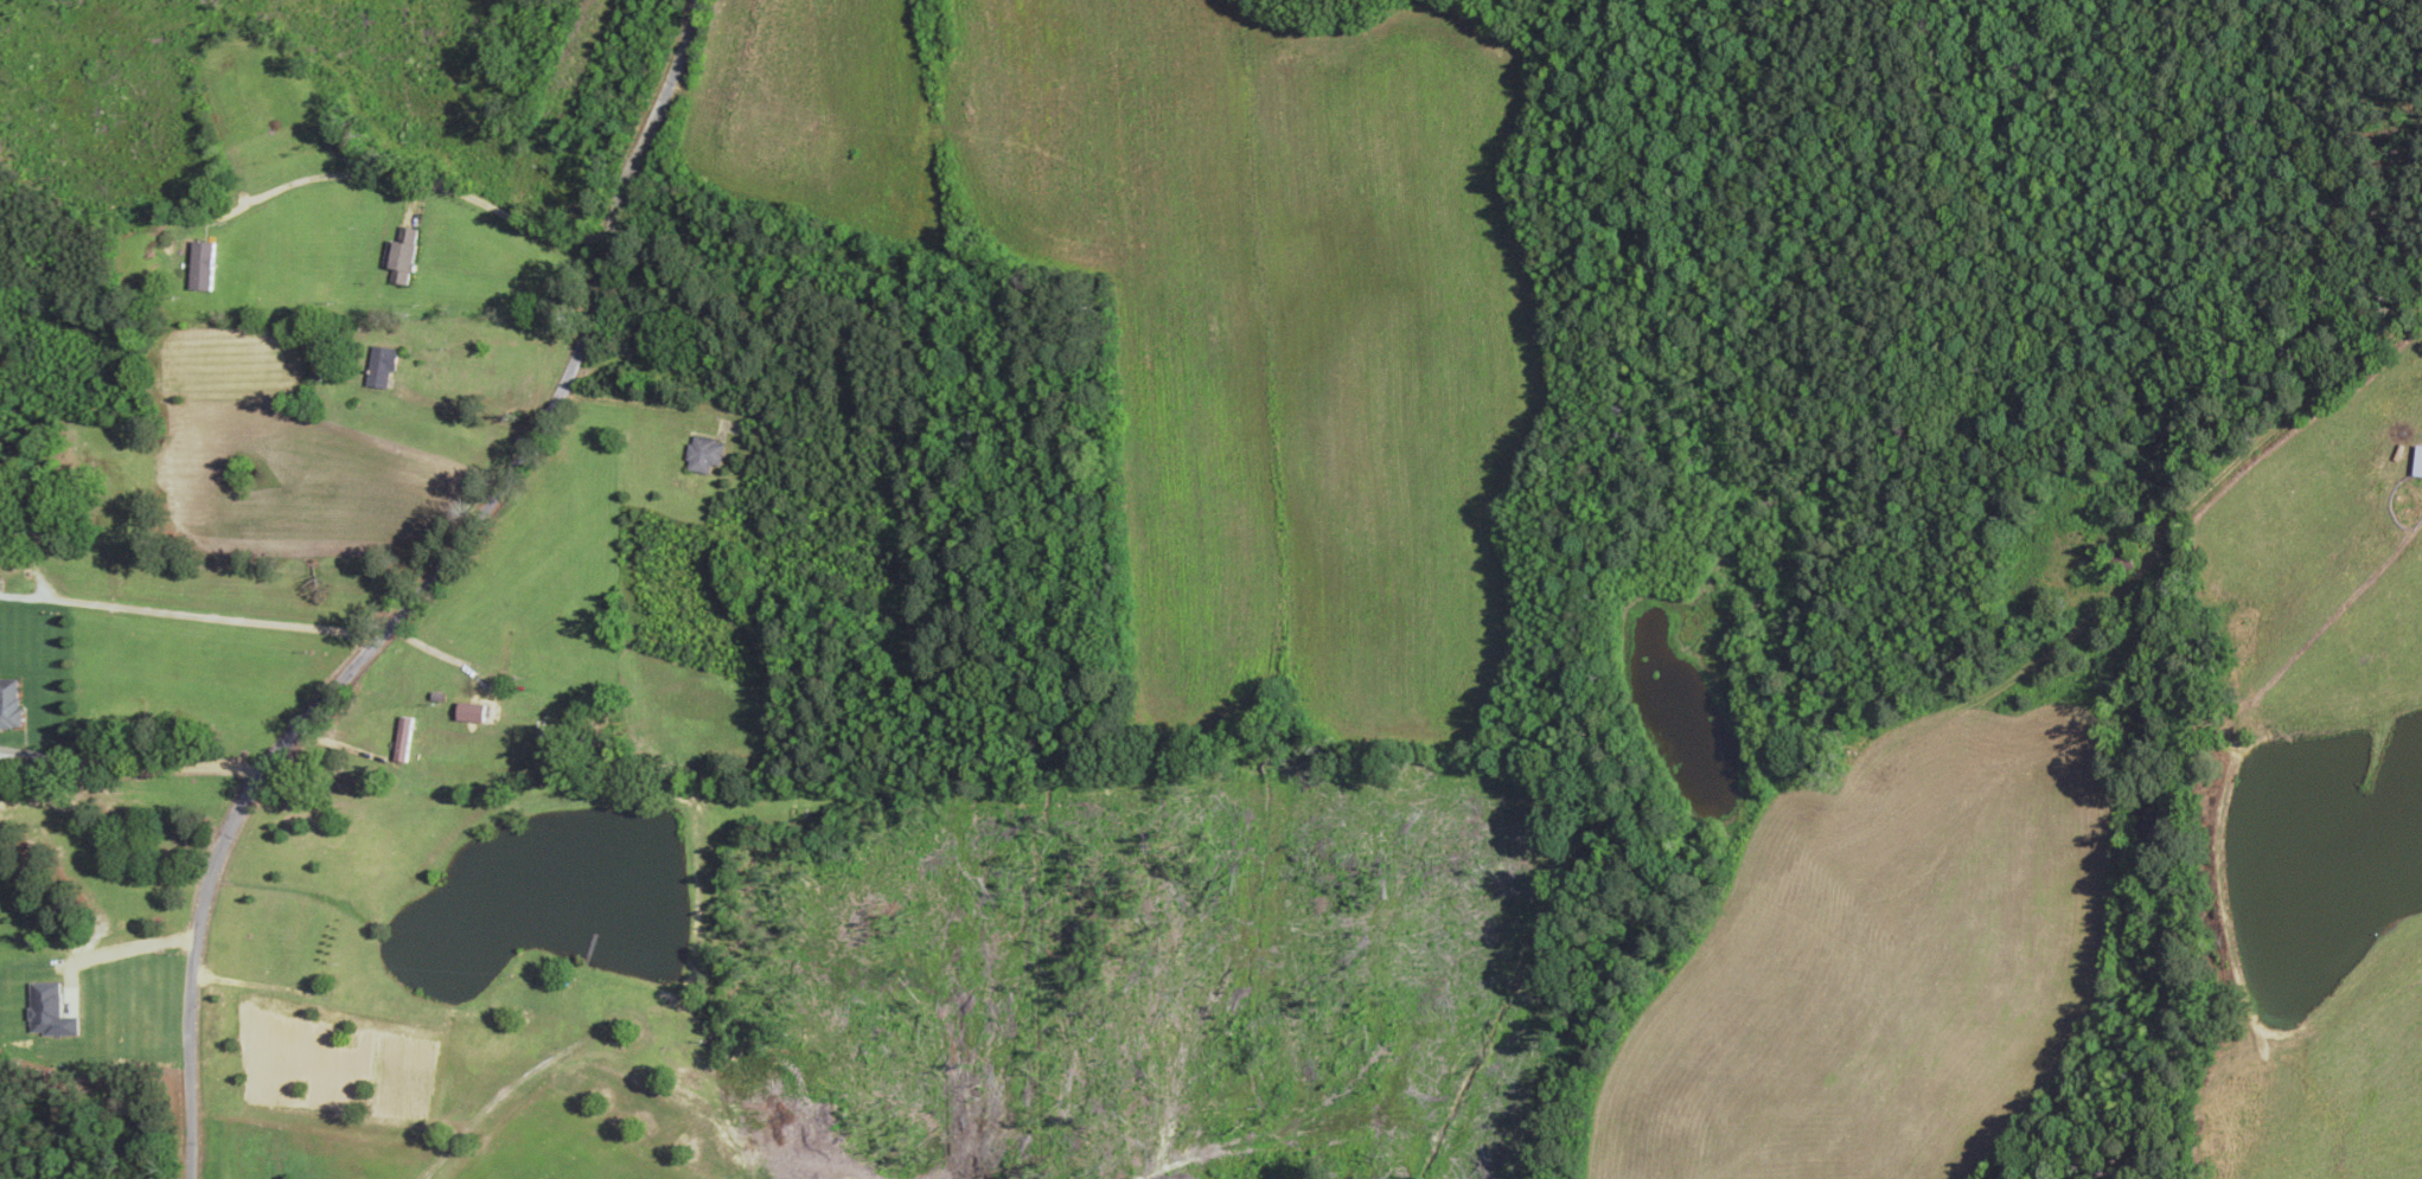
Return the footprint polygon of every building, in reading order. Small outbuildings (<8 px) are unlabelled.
[(412,230),(401,229),(400,243),(383,242),(381,270),(392,270),(391,285),(409,286),(412,230)] [(187,290),(210,291),(210,243),(187,243),(187,290)] [(389,390),(393,349),(369,347),(365,387),(389,390)] [(705,476),(708,465),(716,467),(722,445),(691,435),(682,469),(705,476)] [(2413,447),(2411,478),(2421,479),(2421,448),(2413,447)] [(16,728),(16,679),(0,679),(0,729),(16,728)]
